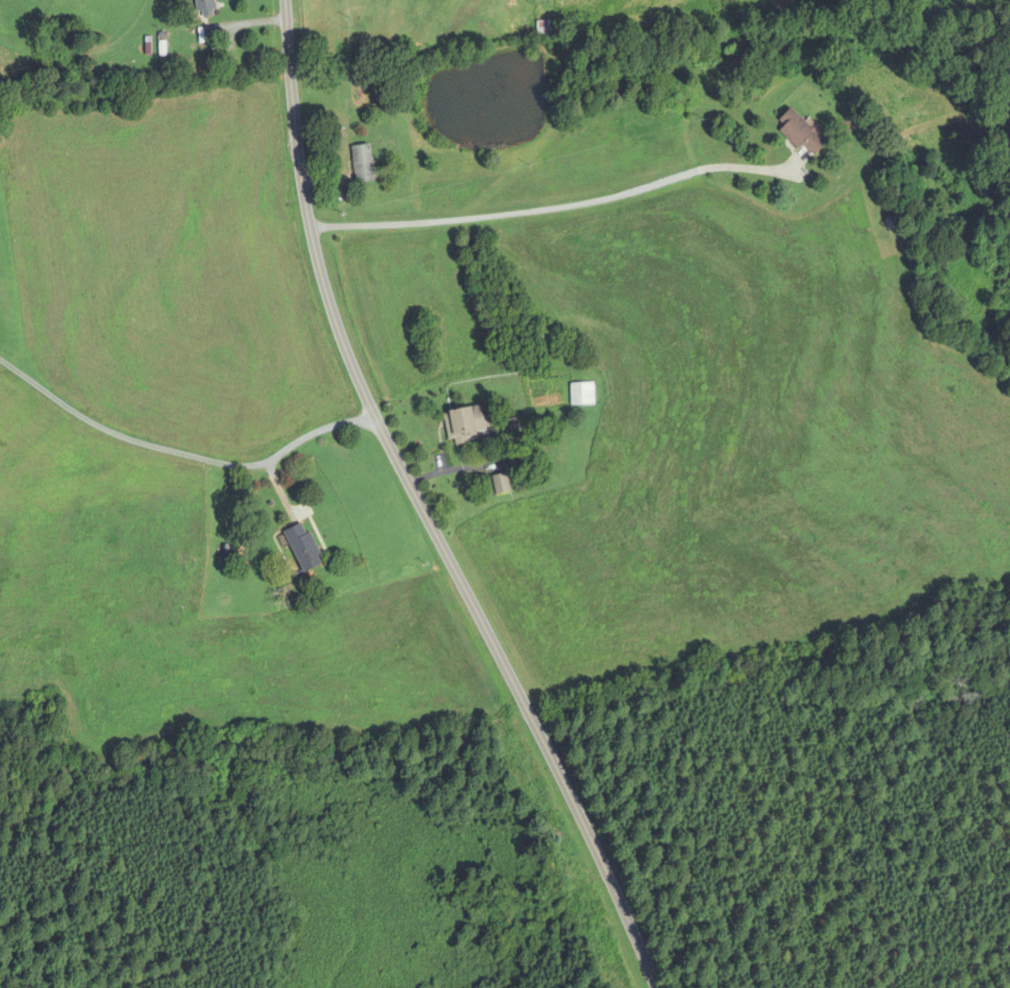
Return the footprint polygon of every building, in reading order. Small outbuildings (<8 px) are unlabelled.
[(212,0),(195,0),(195,14),(213,14),(212,0)] [(800,149),(802,146),(813,156),(826,142),(790,109),(775,125),(800,149)] [(351,147),(355,183),(373,181),(369,145),(351,147)] [(594,383),(569,383),(569,406),(594,406),(594,383)] [(443,411),(448,443),(488,438),(484,406),(443,411)] [(492,477),(495,495),(509,492),(506,474),(492,477)] [(283,531),(303,573),(322,564),(303,522),(283,531)]
